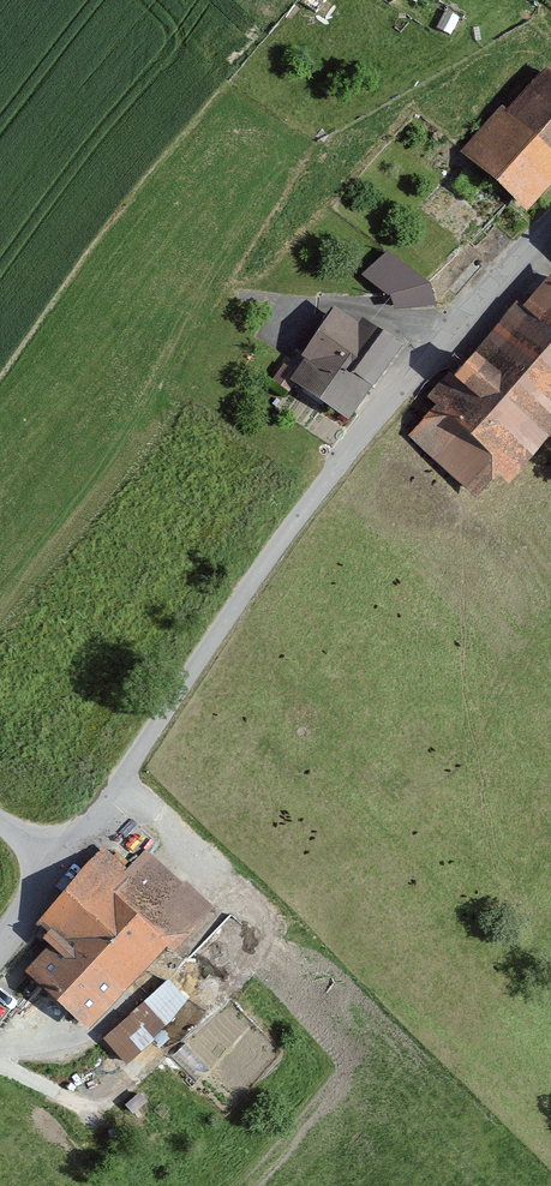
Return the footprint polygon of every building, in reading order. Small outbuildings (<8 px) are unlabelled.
[(458,149),(525,209),(550,180),(550,71),(539,60),(458,149)] [(388,255),(367,277),(392,297),(396,309),(434,307),(428,287),(388,255)] [(402,432),(472,493),(492,469),(505,481),(550,429),(550,265),(549,264),(402,432)] [(393,353),(336,312),(287,381),(345,421),(393,353)] [(102,846),(39,914),(57,931),(18,974),(88,1039),(211,907),(141,843),(122,864),(102,846)] [(168,971),(102,1034),(126,1060),(192,997),(168,971)]
